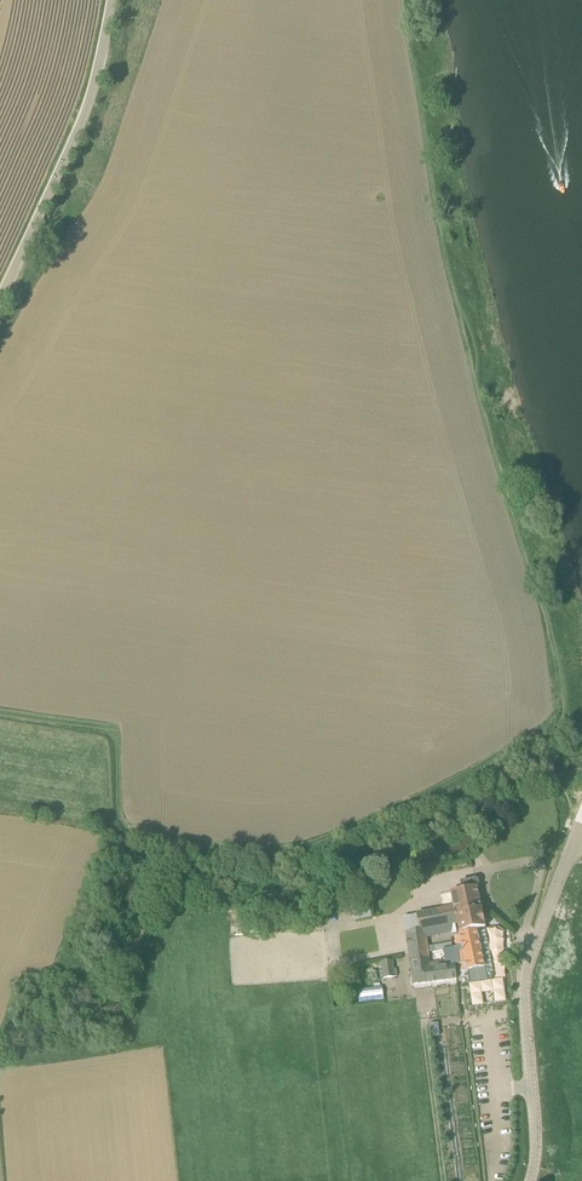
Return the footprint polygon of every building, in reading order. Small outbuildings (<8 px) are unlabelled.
[(416,913),(419,931),(427,930),(428,937),(452,933),(450,926),(457,925),(455,914),(482,909),(478,887),(481,884),(480,881),(477,878),(460,881),(462,890),(450,892),(452,906),(416,913)] [(370,918),(369,906),(356,907),(356,919),(370,918)] [(459,934),(485,929),(482,909),(455,914),(457,925),(459,934)] [(454,936),(459,964),(461,973),(467,971),(470,983),(487,980),(489,979),(490,979),(491,978),(493,976),(493,975),(494,974),(494,973),(494,972),(494,970),(485,929),(459,934),(459,935),(454,936)] [(406,933),(412,971),(432,968),(431,962),(428,937),(427,930),(419,931),(406,933)] [(332,940),(333,945),(339,944),(337,931),(329,932),(330,940),(332,940)] [(392,961),(382,962),(384,979),(394,978),(392,961)] [(455,966),(432,968),(412,971),(413,985),(457,979),(455,966)] [(440,1035),(438,1022),(430,1024),(431,1036),(440,1035)]
